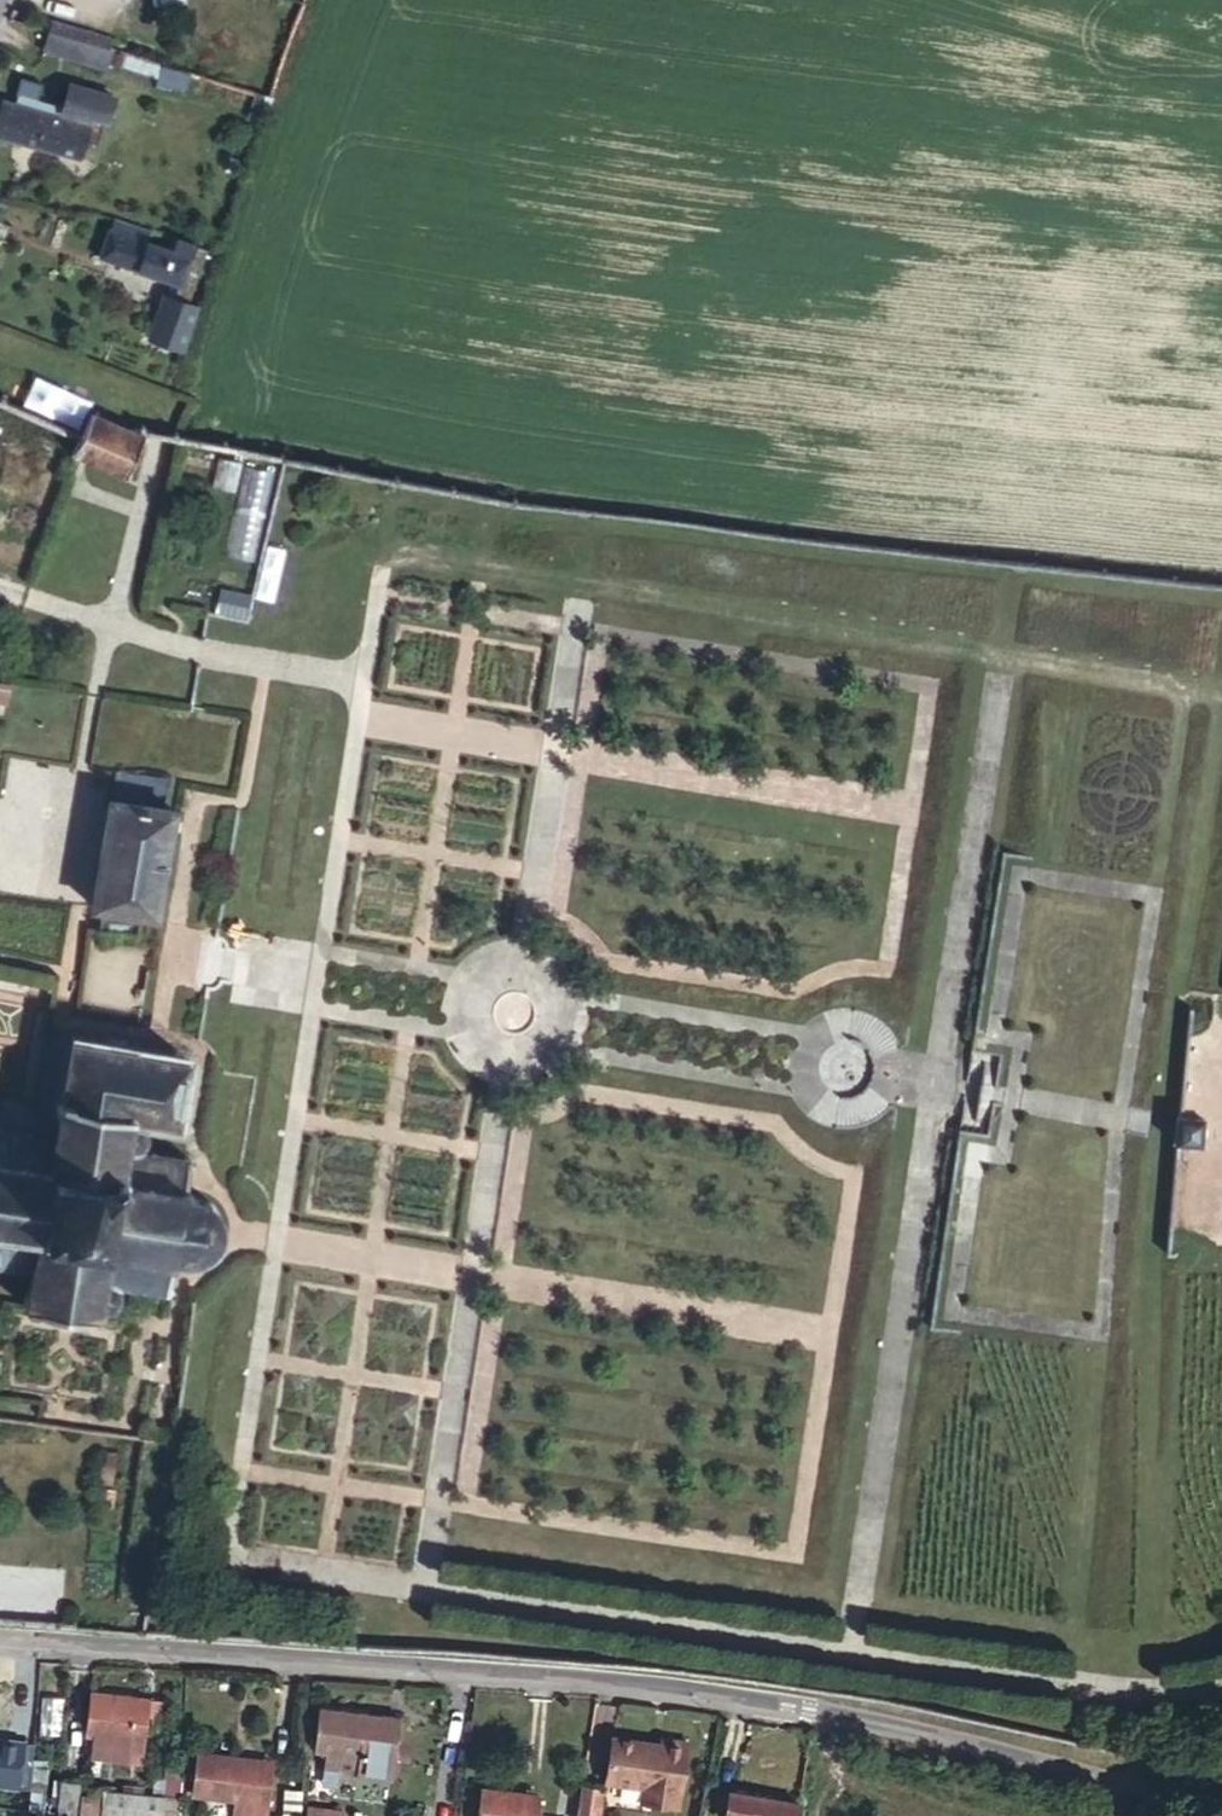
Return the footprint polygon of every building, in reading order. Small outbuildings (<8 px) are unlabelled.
[(44,30),(106,45),(112,25),(51,13),(44,30)] [(103,59),(106,45),(44,30),(40,50),(101,65),(103,59)] [(192,66),(106,45),(103,59),(159,73),(157,79),(186,86),(192,66)] [(12,103),(3,136),(95,155),(102,122),(98,121),(101,112),(119,116),(125,92),(78,81),(73,105),(27,95),(25,105),(12,103)] [(185,286),(196,242),(171,236),(168,252),(108,239),(101,268),(185,286)] [(157,295),(146,346),(187,355),(197,303),(157,295)] [(69,411),(74,385),(27,377),(22,403),(69,411)] [(73,455),(127,480),(145,435),(91,412),(73,455)] [(244,617),(247,595),(220,592),(217,613),(244,617)] [(0,682),(0,703),(8,704),(10,683),(0,682)] [(105,912),(159,920),(174,822),(176,810),(110,800),(95,893),(93,910),(105,912)] [(69,1073),(59,1129),(138,1141),(177,1146),(186,1080),(71,1060),(69,1073)] [(1202,1115),(1175,1112),(1172,1140),(1200,1143),(1202,1115)] [(40,1264),(35,1302),(107,1313),(109,1305),(116,1303),(125,1304),(129,1298),(127,1289),(123,1285),(115,1285),(116,1277),(171,1283),(174,1260),(188,1261),(201,1258),(210,1250),(214,1239),(213,1232),(213,1224),(208,1217),(202,1211),(196,1208),(188,1208),(183,1209),(184,1193),(132,1182),(133,1175),(143,1177),(151,1175),(156,1170),(157,1163),(154,1153),(148,1151),(136,1149),(138,1141),(59,1129),(0,1121),(0,1258),(40,1264)] [(84,1707),(80,1745),(139,1754),(142,1728),(155,1731),(157,1717),(84,1707)] [(331,1760),(336,1761),(360,1759),(362,1732),(362,1720),(319,1716),(316,1741),(333,1742),(331,1760)] [(376,1733),(376,1722),(362,1720),(362,1732),(376,1733)] [(360,1759),(336,1761),(338,1781),(391,1786),(396,1723),(376,1722),(376,1733),(362,1732),(360,1759)] [(606,1782),(650,1789),(647,1806),(679,1811),(688,1749),(613,1738),(606,1782)] [(0,1740),(0,1782),(21,1784),(25,1742),(0,1740)] [(314,1756),(331,1760),(333,1742),(316,1741),(314,1756)] [(205,1803),(234,1806),(238,1770),(195,1763),(191,1787),(205,1788),(205,1803)] [(234,1806),(233,1815),(268,1815),(274,1769),(238,1770),(234,1806)] [(475,1815),(531,1815),(533,1797),(478,1790),(475,1815)] [(798,1800),(733,1792),(729,1815),(795,1815),(798,1800)] [(570,1815),(595,1815),(597,1797),(574,1793),(570,1815)] [(94,1815),(151,1815),(153,1804),(96,1796),(94,1815)]
